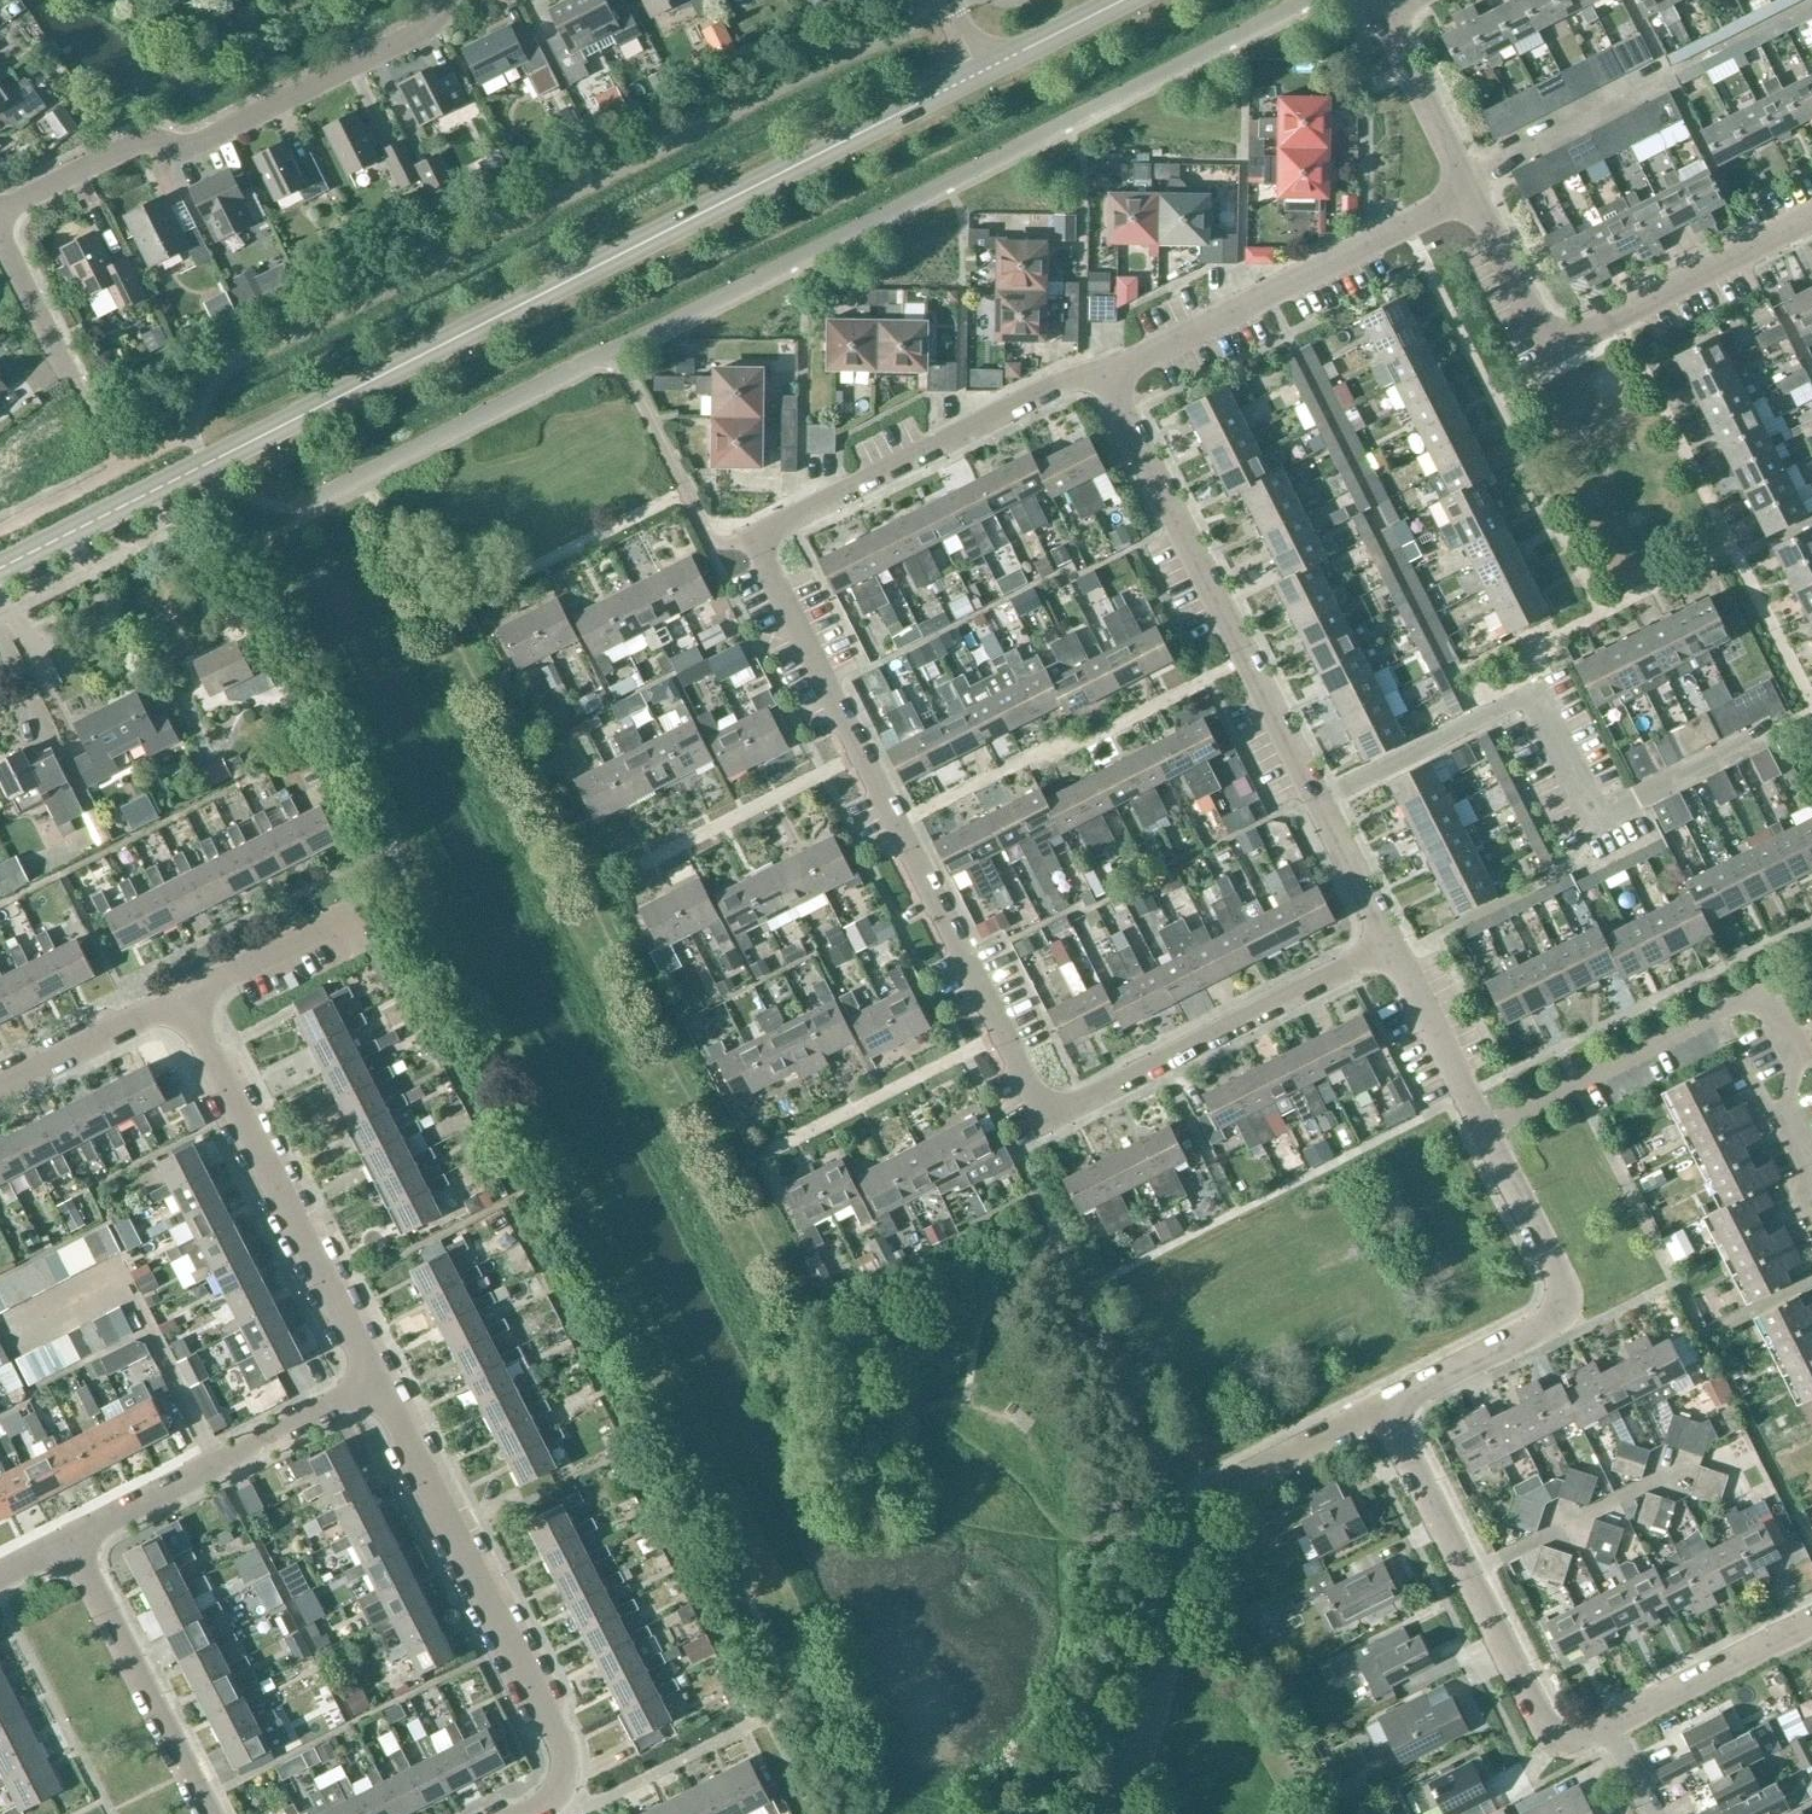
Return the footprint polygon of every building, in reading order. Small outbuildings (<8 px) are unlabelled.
[(24,10),(17,0),(14,0),(0,10),(9,21),(24,10)] [(574,0),(566,0),(547,9),(560,34),(546,41),(569,86),(588,76),(583,65),(588,63),(585,58),(600,51),(574,0)] [(600,51),(614,43),(616,49),(641,36),(623,2),(610,9),(606,0),(574,0),(600,51)] [(652,14),(679,0),(645,0),(652,14)] [(698,18),(714,10),(709,0),(689,0),(698,18)] [(1511,43),(1537,30),(1522,0),(1509,0),(1510,2),(1494,10),(1511,43)] [(1555,0),(1522,0),(1537,30),(1564,16),(1555,0)] [(1564,16),(1579,9),(1586,23),(1597,17),(1590,3),(1588,0),(1555,0),(1564,16)] [(1644,18),(1657,12),(1663,24),(1677,17),(1671,4),(1668,0),(1635,0),(1644,18)] [(1745,15),(1751,27),(1777,13),(1771,2),(1770,0),(1754,0),(1749,2),(1753,12),(1745,15)] [(1771,2),(1777,13),(1803,0),(1775,0),(1771,2)] [(1462,12),(1485,56),(1486,56),(1492,69),(1503,63),(1497,50),(1511,43),(1494,10),(1479,18),(1473,6),(1462,12)] [(1780,21),(1785,32),(1811,18),(1811,17),(1807,8),(1780,21)] [(1485,56),(1462,12),(1451,17),(1457,29),(1442,37),(1458,70),(1485,56)] [(1717,29),(1723,41),(1751,27),(1745,15),(1717,29)] [(1780,21),(1754,35),(1759,45),(1785,32),(1780,21)] [(710,46),(695,53),(705,73),(737,57),(720,23),(703,31),(710,46)] [(510,28),(464,52),(479,83),(482,82),(488,94),(508,84),(501,72),(520,62),(539,99),(559,88),(534,38),(519,45),(510,28)] [(1723,41),(1717,29),(1690,43),(1696,54),(1723,41)] [(1611,46),(1625,74),(1652,60),(1638,33),(1611,46)] [(1754,35),(1727,48),(1733,59),(1759,45),(1754,35)] [(1696,54),(1690,43),(1666,55),(1672,67),(1696,54)] [(1611,46),(1585,59),(1599,87),(1625,74),(1611,46)] [(1701,62),(1706,72),(1733,59),(1727,48),(1701,62)] [(1585,59),(1559,73),(1573,100),(1599,87),(1585,59)] [(1706,72),(1701,62),(1674,75),(1680,85),(1706,72)] [(398,85),(419,127),(466,102),(453,74),(438,82),(431,68),(398,85)] [(658,94),(672,87),(664,72),(651,79),(658,94)] [(1559,73),(1533,86),(1547,114),(1573,100),(1559,73)] [(1756,104),(1773,138),(1775,136),(1777,140),(1781,141),(1789,137),(1790,133),(1788,130),(1800,124),(1782,90),(1775,76),(1762,83),(1769,97),(1756,104)] [(1782,90),(1800,124),(1811,118),(1811,84),(1808,77),(1782,90)] [(1,109),(16,130),(46,108),(25,79),(6,92),(0,84),(0,110),(1,109)] [(1533,86),(1507,100),(1521,127),(1547,114),(1533,86)] [(596,98),(607,120),(627,110),(616,88),(596,98)] [(1262,141),(1262,142),(1276,142),(1285,142),(1319,110),(1327,110),(1327,90),(1314,90),(1314,100),(1276,100),(1276,121),(1256,121),(1256,141),(1262,141)] [(1641,106),(1655,134),(1683,120),(1669,92),(1641,106)] [(1521,127),(1507,100),(1481,113),(1495,140),(1521,127)] [(1729,117),(1746,151),(1773,138),(1756,104),(1729,117)] [(1655,134),(1641,106),(1615,120),(1629,147),(1655,134)] [(61,107),(45,118),(58,138),(75,126),(61,107)] [(551,117),(561,136),(578,128),(568,109),(551,117)] [(1285,142),(1285,150),(1327,150),(1327,110),(1319,110),(1285,142)] [(324,128),(348,175),(378,160),(354,113),(324,128)] [(1746,151),(1729,117),(1702,131),(1719,165),(1746,151)] [(1589,133),(1603,160),(1629,147),(1615,120),(1589,133)] [(1603,160),(1589,133),(1562,146),(1576,174),(1603,160)] [(1247,151),(1261,151),(1262,142),(1262,141),(1256,141),(1247,141),(1247,151)] [(298,189),(305,202),(329,190),(314,161),(299,169),(286,142),(253,158),(275,201),(298,189)] [(383,150),(402,189),(419,180),(399,142),(383,150)] [(1536,160),(1550,187),(1576,174),(1562,146),(1536,160)] [(1285,150),(1285,158),(1318,192),(1327,193),(1327,150),(1285,150)] [(1247,161),(1261,161),(1261,151),(1247,151),(1247,161)] [(1318,192),(1285,158),(1275,158),(1275,201),(1284,201),(1284,213),(1318,213),(1318,192)] [(1701,158),(1675,171),(1681,183),(1680,184),(1704,228),(1715,223),(1709,212),(1725,204),(1707,170),(1701,158)] [(1550,187),(1536,160),(1511,172),(1525,200),(1550,187)] [(1247,161),(1246,171),(1261,171),(1261,161),(1247,161)] [(418,170),(435,207),(457,197),(446,173),(440,176),(434,163),(418,170)] [(1149,204),(1149,195),(1148,195),(1148,165),(1137,165),(1137,180),(1131,180),(1131,195),(1107,194),(1107,237),(1115,237),(1149,204)] [(1153,181),(1158,181),(1158,165),(1148,165),(1148,195),(1149,195),(1151,195),(1153,195),(1153,181)] [(1158,165),(1158,181),(1162,181),(1162,195),(1165,195),(1167,195),(1168,165),(1158,165)] [(1167,195),(1165,195),(1165,204),(1198,239),(1198,248),(1200,248),(1200,263),(1223,264),(1223,234),(1207,234),(1207,196),(1184,196),(1184,187),(1177,180),(1177,166),(1168,165),(1167,195)] [(1669,189),(1654,197),(1671,230),(1687,223),(1693,234),(1704,228),(1680,184),(1681,183),(1675,170),(1662,176),(1669,189)] [(189,190),(206,221),(215,241),(266,216),(251,188),(241,194),(229,171),(189,190)] [(1261,171),(1246,171),(1246,181),(1261,181),(1261,171)] [(1622,197),(1628,210),(1651,255),(1662,250),(1656,238),(1671,230),(1654,197),(1641,204),(1635,191),(1622,197)] [(1595,210),(1602,224),(1619,257),(1635,249),(1641,260),(1651,255),(1628,210),(1622,197),(1595,210)] [(185,245),(196,267),(212,259),(195,227),(181,234),(164,201),(127,219),(150,263),(185,245)] [(1115,237),(1115,246),(1147,247),(1147,254),(1151,259),(1156,259),(1156,247),(1157,204),(1149,204),(1115,237)] [(1198,239),(1165,204),(1157,204),(1156,247),(1198,248),(1198,239)] [(1599,282),(1576,237),(1569,224),(1544,237),(1567,284),(1582,276),(1588,287),(1599,282)] [(1576,237),(1599,282),(1609,276),(1603,265),(1619,257),(1602,224),(1576,237)] [(1003,251),(1036,285),(1045,285),(1045,284),(1046,243),(1005,242),(1005,239),(986,239),(986,232),(966,232),(966,251),(994,251),(1003,251)] [(68,263),(57,269),(67,289),(78,283),(85,297),(107,285),(119,309),(145,296),(126,259),(111,267),(94,233),(61,250),(68,263)] [(1223,234),(1223,264),(1237,264),(1238,234),(1237,234),(1223,234)] [(1247,247),(1247,264),(1255,264),(1260,264),(1260,252),(1255,247),(1247,247)] [(994,251),(993,293),(1061,293),(1061,284),(1045,284),(1045,285),(1036,285),(1003,251),(994,251)] [(239,306),(291,280),(283,265),(231,291),(239,306)] [(1088,271),(1087,290),(1107,290),(1107,271),(1088,271)] [(1061,294),(1076,294),(1077,284),(1061,284),(1061,294)] [(1810,289),(1794,297),(1788,285),(1777,290),(1807,347),(1811,345),(1811,330),(1811,294),(1810,289)] [(826,320),(825,362),(834,362),(868,329),(868,321),(866,321),(866,306),(867,289),(857,289),(856,321),(826,320)] [(867,289),(866,306),(871,306),(876,306),(876,289),(867,289)] [(876,289),(876,306),(886,307),(886,290),(876,289)] [(883,321),(883,329),(917,364),(926,364),(927,322),(906,322),(906,304),(904,304),(905,290),(886,290),(886,307),(886,322),(883,321)] [(213,319),(233,309),(225,293),(204,303),(213,319)] [(993,293),(993,333),(1002,333),(1036,301),(1061,301),(1061,294),(1061,293),(993,293)] [(1061,301),(1061,304),(1076,304),(1076,294),(1061,294),(1061,301)] [(1361,318),(1372,340),(1412,320),(1412,319),(1405,305),(1409,303),(1405,295),(1361,318)] [(1087,325),(1101,325),(1101,296),(1087,296),(1087,325)] [(1101,296),(1101,325),(1115,325),(1115,296),(1101,296)] [(1061,301),(1036,301),(1002,333),(1002,343),(1044,343),(1044,323),(1061,324),(1061,314),(1061,304),(1061,301)] [(1061,304),(1061,314),(1076,314),(1076,304),(1061,304)] [(1061,324),(1060,340),(1076,340),(1076,314),(1061,314),(1061,324)] [(1412,320),(1372,340),(1383,362),(1423,341),(1423,340),(1416,327),(1420,325),(1416,317),(1412,319),(1412,320)] [(1766,331),(1773,344),(1786,337),(1780,324),(1766,331)] [(149,352),(168,342),(160,327),(141,337),(149,352)] [(834,362),(834,371),(875,372),(875,329),(868,329),(834,362)] [(875,329),(875,372),(917,373),(917,364),(883,329),(875,329)] [(1686,381),(1728,359),(1741,352),(1729,330),(1671,360),(1673,367),(1679,366),(1686,380),(1686,381)] [(1761,350),(1773,344),(1766,331),(1754,337),(1761,350)] [(1383,362),(1394,384),(1435,364),(1435,363),(1428,350),(1431,348),(1427,339),(1423,340),(1423,341),(1383,362)] [(1300,348),(1312,370),(1322,365),(1310,343),(1300,348)] [(126,348),(114,354),(120,366),(132,360),(126,348)] [(1281,358),(1293,380),(1303,375),(1292,353),(1281,358)] [(692,372),(692,358),(677,357),(677,372),(692,372)] [(1691,389),(1697,401),(1697,403),(1739,381),(1728,359),(1686,381),(1686,380),(1682,382),(1685,391),(1691,389)] [(1007,375),(1021,375),(1022,361),(1007,361),(1007,375)] [(1438,361),(1435,363),(1435,364),(1394,384),(1405,406),(1446,386),(1446,385),(1439,372),(1443,370),(1438,361)] [(926,392),(940,392),(941,364),(926,364),(926,392)] [(941,364),(940,392),(954,392),(955,364),(941,364)] [(1312,370),(1323,393),(1333,387),(1322,365),(1312,370)] [(1789,375),(1796,388),(1810,381),(1803,367),(1789,375)] [(721,368),(720,376),(753,410),(762,410),(762,368),(721,368)] [(972,368),(971,385),(985,386),(985,368),(972,368)] [(668,390),(668,375),(653,375),(653,390),(668,390)] [(1314,397),(1303,375),(1293,380),(1304,402),(1314,397)] [(1697,401),(1694,403),(1696,412),(1702,411),(1708,424),(1709,425),(1764,397),(1752,375),(1739,381),(1697,403),(1697,401)] [(1784,394),(1796,388),(1789,375),(1777,381),(1784,394)] [(696,376),(696,394),(711,394),(711,418),(753,419),(762,419),(762,410),(753,410),(720,376),(696,376)] [(1405,406),(1416,428),(1457,408),(1457,407),(1450,394),(1454,392),(1449,384),(1446,385),(1446,386),(1405,406)] [(1195,429),(1236,409),(1225,387),(1184,407),(1191,422),(1188,424),(1192,432),(1195,431),(1195,429)] [(1344,410),(1333,387),(1323,393),(1334,415),(1344,410)] [(780,396),(780,409),(796,409),(796,396),(780,396)] [(1304,402),(1315,425),(1325,419),(1314,397),(1304,402)] [(1775,419),(1764,397),(1709,425),(1708,424),(1705,426),(1707,433),(1713,432),(1720,446),(1720,447),(1775,419)] [(1291,398),(1279,404),(1292,428),(1303,421),(1291,398)] [(1457,408),(1416,428),(1428,450),(1468,430),(1468,429),(1461,416),(1465,414),(1460,406),(1457,407),(1457,408)] [(780,419),(796,419),(796,409),(780,409),(780,419)] [(1206,451),(1247,431),(1236,409),(1195,429),(1195,431),(1202,444),(1199,446),(1203,454),(1206,452),(1206,451)] [(1344,410),(1334,415),(1345,437),(1355,432),(1344,410)] [(1720,446),(1716,448),(1718,456),(1724,454),(1731,468),(1732,469),(1773,448),(1773,447),(1783,442),(1792,438),(1788,430),(1781,416),(1775,419),(1720,447),(1720,446)] [(711,418),(711,459),(720,459),(752,427),(762,427),(762,419),(753,419),(711,418)] [(780,419),(780,429),(796,429),(796,419),(780,419)] [(1315,425),(1326,447),(1337,442),(1325,419),(1315,425)] [(1811,435),(1811,420),(1811,419),(1799,425),(1803,432),(1806,438),(1811,435)] [(1799,425),(1788,430),(1792,438),(1803,432),(1799,425)] [(805,454),(819,455),(820,426),(805,426),(805,454)] [(820,426),(819,455),(834,455),(834,426),(820,426)] [(720,459),(720,469),(761,469),(762,427),(752,427),(720,459)] [(1468,430),(1428,450),(1439,472),(1479,452),(1479,451),(1473,438),(1476,436),(1472,428),(1468,429),(1468,430)] [(796,429),(780,429),(780,439),(796,439),(796,429)] [(1206,451),(1206,452),(1214,467),(1211,468),(1215,476),(1218,475),(1218,474),(1258,453),(1247,431),(1206,451)] [(1345,437),(1356,459),(1366,454),(1355,432),(1345,437)] [(1061,450),(1093,514),(1105,508),(1090,478),(1105,471),(1087,437),(1061,450)] [(780,447),(780,449),(796,449),(796,439),(780,439),(780,447)] [(1337,442),(1326,447),(1337,469),(1348,464),(1337,442)] [(1735,477),(1742,490),(1743,491),(1784,470),(1784,469),(1794,464),(1789,454),(1779,459),(1773,448),(1732,469),(1731,468),(1728,470),(1730,478),(1735,477)] [(796,449),(780,449),(780,473),(796,473),(796,449)] [(1429,478),(1440,500),(1483,477),(1484,478),(1491,475),(1484,460),(1487,458),(1483,449),(1479,451),(1479,452),(1439,472),(1429,478)] [(1046,486),(1045,487),(1050,498),(1066,491),(1081,520),(1093,514),(1061,450),(1035,463),(1034,464),(1046,486)] [(1259,454),(1258,453),(1218,474),(1218,475),(1225,488),(1222,490),(1226,498),(1241,491),(1240,490),(1270,475),(1269,474),(1264,463),(1271,460),(1267,450),(1259,454)] [(1381,462),(1375,451),(1367,455),(1366,454),(1356,459),(1368,482),(1378,477),(1373,466),(1381,462)] [(1030,453),(1003,466),(1034,529),(1046,523),(1031,494),(1045,487),(1046,486),(1034,464),(1035,463),(1030,453)] [(1359,486),(1348,464),(1337,469),(1349,491),(1359,486)] [(1742,490),(1738,492),(1741,500),(1747,499),(1753,512),(1754,513),(1806,488),(1794,464),(1784,469),(1784,470),(1743,491),(1742,490)] [(1034,529),(1003,466),(977,480),(992,514),(1007,506),(1021,535),(1034,529)] [(1280,470),(1269,474),(1270,475),(1240,490),(1241,491),(1248,505),(1244,507),(1248,515),(1252,513),(1251,512),(1291,492),(1280,470)] [(1368,482),(1379,504),(1389,498),(1378,477),(1368,482)] [(1483,477),(1440,500),(1427,507),(1439,529),(1451,522),(1491,502),(1491,501),(1484,488),(1487,486),(1484,478),(1483,477)] [(977,480),(950,493),(981,556),(993,550),(978,521),(992,514),(977,480)] [(1291,492),(1251,512),(1252,513),(1259,527),(1255,528),(1260,537),(1263,535),(1303,514),(1297,503),(1312,496),(1306,485),(1291,492)] [(1359,486),(1349,491),(1360,514),(1362,513),(1370,509),(1359,486)] [(1753,512),(1750,514),(1752,522),(1758,521),(1766,535),(1811,512),(1811,491),(1810,486),(1806,488),(1754,513),(1753,512)] [(950,493),(923,507),(939,540),(954,533),(968,562),(981,556),(950,493)] [(1379,504),(1389,524),(1390,525),(1400,519),(1389,498),(1379,504)] [(1503,524),(1502,523),(1495,510),(1498,508),(1494,500),(1491,501),(1491,502),(1451,522),(1439,529),(1450,551),(1462,544),(1503,524)] [(897,520),(928,583),(940,577),(925,548),(939,540),(923,507),(897,520)] [(1361,538),(1372,533),(1362,513),(1360,514),(1351,518),(1361,538)] [(1263,535),(1269,548),(1266,550),(1270,559),(1274,557),(1274,556),(1314,537),(1303,514),(1263,535)] [(928,583),(897,520),(870,534),(887,567),(901,560),(916,589),(928,583)] [(1503,524),(1462,544),(1473,566),(1514,546),(1513,545),(1506,531),(1509,530),(1505,522),(1502,523),(1503,524)] [(1124,527),(1107,535),(1114,549),(1129,542),(1131,541),(1130,540),(1124,527)] [(1393,527),(1382,532),(1392,551),(1403,546),(1393,527)] [(1783,571),(1784,572),(1811,557),(1811,529),(1769,551),(1770,559),(1776,557),(1783,571)] [(1372,533),(1361,538),(1372,561),(1383,555),(1372,533)] [(844,547),(875,610),(887,603),(872,575),(887,567),(870,534),(844,547)] [(1274,556),(1274,557),(1281,571),(1278,573),(1281,579),(1285,577),(1285,579),(1314,563),(1315,564),(1325,559),(1314,537),(1274,556)] [(1064,544),(1052,550),(1060,566),(1072,560),(1064,544)] [(1514,546),(1473,566),(1485,588),(1525,568),(1524,567),(1518,554),(1520,552),(1516,544),(1513,545),(1514,546)] [(1392,551),(1403,573),(1414,568),(1403,546),(1392,551)] [(875,610),(844,547),(817,560),(834,594),(848,587),(863,616),(875,610)] [(1372,561),(1384,583),(1395,577),(1383,555),(1372,561)] [(661,572),(680,611),(710,596),(690,557),(661,572)] [(1780,573),(1781,581),(1787,580),(1794,593),(1795,594),(1811,585),(1811,557),(1784,572),(1783,571),(1780,573)] [(1036,564),(1042,576),(1054,570),(1047,558),(1036,564)] [(1326,586),(1315,564),(1314,563),(1285,579),(1285,577),(1281,579),(1273,584),(1281,599),(1277,601),(1282,609),(1285,608),(1285,606),(1326,586)] [(1525,568),(1485,588),(1496,610),(1536,590),(1536,589),(1529,576),(1532,574),(1528,566),(1524,567),(1525,568)] [(1403,573),(1414,596),(1425,590),(1414,568),(1403,573)] [(1077,579),(1085,594),(1101,586),(1093,571),(1077,579)] [(661,572),(631,587),(661,647),(673,641),(665,626),(664,627),(661,621),(680,611),(661,572)] [(1019,588),(1012,574),(996,582),(1003,596),(1017,589),(1019,588)] [(1384,583),(1395,605),(1406,600),(1395,577),(1384,583)] [(977,609),(1002,597),(996,586),(995,584),(970,597),(977,609)] [(1791,595),(1792,603),(1799,602),(1806,615),(1806,617),(1811,614),(1811,585),(1795,594),(1794,593),(1791,595)] [(1296,629),(1337,608),(1326,586),(1285,606),(1285,608),(1292,621),(1289,623),(1293,631),(1296,630),(1296,629)] [(631,587),(602,602),(622,641),(643,630),(646,636),(644,637),(652,652),(661,647),(631,587)] [(1536,590),(1496,610),(1502,624),(1496,627),(1500,636),(1547,612),(1540,598),(1543,596),(1538,588),(1536,589),(1536,590)] [(1425,590),(1414,596),(1425,618),(1436,613),(1425,590)] [(958,619),(975,610),(967,594),(949,603),(958,619)] [(1120,595),(1112,599),(1118,610),(1126,606),(1120,595)] [(1026,609),(1019,596),(1010,601),(1016,614),(1026,609)] [(1683,607),(1684,610),(1685,609),(1706,650),(1707,650),(1728,639),(1707,598),(1692,606),(1691,603),(1683,607)] [(526,615),(546,654),(575,639),(555,600),(526,615)] [(1406,600),(1395,605),(1406,628),(1417,622),(1406,600)] [(1010,601),(990,611),(997,624),(1016,614),(1010,601)] [(622,641),(602,602),(572,616),(592,656),(603,676),(614,671),(606,656),(605,657),(602,651),(622,641)] [(1146,674),(1172,661),(1155,627),(1141,634),(1126,606),(1118,610),(1114,612),(1146,674)] [(1296,629),(1296,630),(1303,643),(1300,645),(1304,653),(1307,652),(1307,651),(1349,631),(1348,630),(1337,608),(1296,629)] [(1685,661),(1691,672),(1712,660),(1707,650),(1706,650),(1685,609),(1684,610),(1671,617),(1669,613),(1661,618),(1662,621),(1663,620),(1684,662),(1685,661)] [(1146,674),(1114,612),(1101,618),(1116,646),(1101,654),(1119,688),(1146,674)] [(943,613),(931,619),(936,630),(949,624),(943,613)] [(1425,618),(1437,640),(1447,635),(1436,613),(1425,618)] [(1806,615),(1802,617),(1804,625),(1810,624),(1811,628),(1811,614),(1806,617),(1806,615)] [(546,654),(526,615),(496,629),(516,669),(546,654)] [(964,617),(950,623),(958,641),(973,634),(964,617)] [(1661,673),(1663,672),(1675,666),(1681,677),(1691,672),(1685,661),(1684,662),(1663,620),(1662,621),(1649,628),(1647,625),(1639,629),(1640,632),(1641,632),(1661,673)] [(1364,621),(1348,630),(1349,631),(1307,651),(1307,652),(1314,665),(1311,667),(1315,675),(1319,674),(1318,673),(1360,653),(1359,652),(1353,640),(1369,632),(1364,621)] [(1406,628),(1417,650),(1428,645),(1417,622),(1406,628)] [(923,637),(918,626),(917,624),(891,637),(897,650),(923,637)] [(720,625),(699,634),(704,647),(726,638),(720,625)] [(955,645),(948,632),(930,642),(937,654),(955,645)] [(1060,639),(1092,701),(1119,688),(1101,654),(1087,661),(1072,632),(1060,639)] [(1619,642),(1643,693),(1667,681),(1663,672),(1661,673),(1641,632),(1640,632),(1626,639),(1625,636),(1616,640),(1618,643),(1619,642)] [(1447,635),(1437,640),(1448,663),(1459,657),(1447,635)] [(235,645),(196,665),(211,695),(225,688),(230,699),(244,700),(275,684),(252,639),(236,647),(235,645)] [(1092,701),(1060,639),(1048,645),(1056,661),(1043,667),(1044,669),(1050,680),(1049,681),(1062,704),(1061,704),(1066,715),(1092,701)] [(930,642),(911,651),(919,668),(938,658),(937,654),(930,642)] [(1619,642),(1618,643),(1604,650),(1603,647),(1594,651),(1596,654),(1597,654),(1621,704),(1643,693),(1619,642)] [(739,644),(709,659),(720,681),(731,676),(727,669),(747,660),(739,644)] [(1318,673),(1319,674),(1326,687),(1322,689),(1326,697),(1330,696),(1329,695),(1371,675),(1364,662),(1380,654),(1375,644),(1359,652),(1360,653),(1318,673)] [(1417,650),(1429,672),(1440,667),(1428,645),(1417,650)] [(1003,655),(1034,718),(1061,704),(1062,704),(1049,681),(1050,680),(1044,669),(1043,667),(1037,655),(1022,662),(1015,648),(1003,655)] [(1597,654),(1596,654),(1582,661),(1580,658),(1572,662),(1594,707),(1610,699),(1614,708),(1621,704),(1597,654)] [(666,655),(657,659),(664,672),(672,668),(666,655)] [(1034,718),(1003,655),(991,661),(998,675),(983,681),(1008,731),(1034,718)] [(676,674),(683,687),(713,672),(707,659),(676,674)] [(561,684),(552,666),(543,671),(552,688),(561,684)] [(1440,667),(1429,672),(1440,695),(1451,689),(1440,667)] [(946,675),(934,681),(938,688),(950,682),(946,675)] [(1329,695),(1330,696),(1337,710),(1334,711),(1338,720),(1341,718),(1341,717),(1382,697),(1371,675),(1329,695)] [(609,687),(615,699),(638,687),(632,676),(609,687)] [(671,676),(646,688),(654,704),(669,697),(672,704),(682,699),(671,676)] [(982,745),(1008,731),(983,681),(968,688),(962,676),(951,681),(950,682),(982,745)] [(1731,700),(1744,726),(1753,722),(1768,714),(1771,719),(1786,711),(1770,680),(1755,687),(1731,700)] [(955,758),(982,745),(950,682),(938,688),(952,716),(938,723),(955,758)] [(891,693),(899,707),(909,702),(901,687),(891,693)] [(269,712),(282,705),(273,688),(260,694),(269,712)] [(1451,689),(1440,695),(1451,717),(1462,712),(1451,689)] [(737,723),(757,763),(787,748),(767,709),(774,706),(766,690),(753,697),(751,702),(756,713),(737,723)] [(601,707),(594,691),(579,699),(579,700),(573,703),(579,716),(586,713),(601,707)] [(645,703),(639,692),(611,705),(616,717),(645,703)] [(105,710),(126,752),(143,744),(148,756),(178,741),(166,716),(150,724),(136,695),(105,710)] [(1352,739),(1393,719),(1382,697),(1341,717),(1341,718),(1348,732),(1345,734),(1349,742),(1352,741),(1352,739)] [(1731,700),(1710,710),(1723,736),(1744,726),(1731,700)] [(897,708),(929,771),(955,758),(938,723),(923,730),(909,702),(899,707),(897,708)] [(661,736),(681,775),(711,760),(691,721),(693,720),(684,703),(675,708),(683,725),(661,736)] [(885,750),(903,785),(929,771),(897,708),(885,715),(899,742),(885,750)] [(126,752),(105,710),(75,725),(89,754),(76,761),(88,785),(119,769),(114,758),(126,752)] [(757,763),(737,723),(719,732),(717,728),(718,728),(709,710),(697,717),(707,738),(728,778),(757,763)] [(1686,722),(1700,749),(1719,739),(1706,712),(1695,717),(1686,722)] [(597,713),(580,722),(585,733),(603,724),(597,713)] [(1175,732),(1207,795),(1219,789),(1205,760),(1219,753),(1202,719),(1175,732)] [(1352,739),(1352,741),(1359,754),(1356,756),(1360,764),(1405,742),(1393,719),(1352,739)] [(585,733),(580,722),(569,727),(575,738),(585,733)] [(1700,749),(1686,722),(1669,730),(1683,757),(1700,749)] [(681,775),(661,736),(643,745),(641,741),(642,740),(634,724),(622,730),(652,790),(681,775)] [(625,754),(602,766),(622,805),(652,790),(622,730),(613,735),(621,752),(623,751),(625,754)] [(1669,730),(1664,733),(1677,760),(1683,757),(1669,730)] [(1149,745),(1166,780),(1180,773),(1195,801),(1207,795),(1175,732),(1149,745)] [(1477,737),(1488,760),(1498,755),(1488,735),(1487,732),(1477,737)] [(1664,733),(1651,739),(1665,766),(1677,760),(1664,733)] [(1643,744),(1657,770),(1665,766),(1651,739),(1643,744)] [(1657,770),(1643,744),(1625,753),(1639,779),(1657,770)] [(1149,745),(1123,759),(1154,822),(1166,816),(1151,787),(1166,780),(1149,745)] [(1468,746),(1451,754),(1459,769),(1475,761),(1468,746)] [(1768,748),(1759,752),(1772,778),(1781,774),(1768,748)] [(0,762),(0,775),(2,780),(0,781),(0,783),(8,799),(10,798),(19,815),(32,808),(46,802),(64,836),(76,830),(71,821),(82,816),(50,750),(29,761),(26,762),(20,752),(0,762)] [(1429,762),(1388,783),(1395,797),(1392,799),(1396,807),(1399,806),(1399,804),(1440,784),(1452,778),(1449,774),(1459,769),(1451,754),(1450,751),(1429,762)] [(1772,778),(1759,752),(1751,756),(1764,782),(1772,778)] [(1488,760),(1499,782),(1509,777),(1498,755),(1488,760)] [(232,776),(222,756),(199,767),(209,787),(232,776)] [(1097,772),(1113,806),(1128,799),(1142,828),(1146,826),(1154,822),(1123,759),(1097,772)] [(622,805),(602,766),(573,781),(593,820),(622,805)] [(1724,771),(1715,775),(1728,801),(1737,796),(1724,771)] [(1113,806),(1097,772),(1070,786),(1102,849),(1114,843),(1099,814),(1113,806)] [(1728,801),(1715,775),(1707,779),(1720,805),(1728,801)] [(1499,782),(1510,805),(1520,799),(1509,777),(1499,782)] [(1399,804),(1399,806),(1407,820),(1403,821),(1407,829),(1410,828),(1410,826),(1451,807),(1440,784),(1399,804)] [(1091,855),(1102,849),(1070,786),(1044,799),(1043,799),(1061,833),(1076,825),(1091,855)] [(1012,802),(1043,865),(1044,864),(1050,874),(1061,869),(1055,859),(1046,841),(1061,833),(1043,799),(1044,799),(1039,788),(1012,802)] [(1670,797),(1683,824),(1692,819),(1679,793),(1670,797)] [(147,795),(119,809),(130,830),(158,817),(147,795)] [(1214,808),(1207,795),(1195,801),(1201,814),(1214,808)] [(283,807),(308,856),(338,840),(320,806),(301,816),(291,797),(281,803),(283,807)] [(1683,824),(1670,797),(1652,806),(1666,833),(1683,824)] [(1520,799),(1510,805),(1521,827),(1532,822),(1520,799)] [(986,815),(1002,850),(1017,842),(1031,871),(1043,865),(1012,802),(986,815)] [(1221,818),(1229,835),(1255,822),(1246,805),(1221,818)] [(264,811),(253,816),(263,835),(280,869),(308,856),(283,807),(266,815),(264,811)] [(1462,829),(1451,807),(1410,826),(1410,828),(1418,842),(1415,844),(1419,851),(1422,850),(1421,849),(1462,829)] [(990,892),(992,891),(994,890),(1001,907),(1012,902),(990,856),(1002,850),(986,815),(959,829),(990,892)] [(1811,861),(1811,819),(1796,827),(1811,861)] [(1773,838),(1793,879),(1794,879),(1808,872),(1810,876),(1811,875),(1811,861),(1796,827),(1784,833),(1779,821),(1769,826),(1775,838),(1773,838)] [(1154,822),(1146,826),(1151,836),(1159,832),(1158,830),(1154,822)] [(1521,827),(1533,849),(1543,844),(1532,822),(1521,827)] [(1503,823),(1481,833),(1487,844),(1508,833),(1503,823)] [(227,829),(236,848),(254,883),(280,869),(263,835),(247,843),(237,824),(227,829)] [(990,892),(959,829),(932,842),(950,877),(964,869),(979,898),(981,897),(990,892)] [(1473,851),(1462,829),(1421,849),(1422,850),(1429,864),(1426,866),(1430,874),(1433,872),(1432,871),(1473,851)] [(1239,839),(1246,854),(1262,847),(1254,831),(1239,839)] [(802,851),(822,891),(842,881),(846,890),(861,883),(855,873),(851,875),(831,836),(802,851)] [(200,843),(210,862),(227,897),(254,883),(236,848),(220,856),(211,838),(200,843)] [(1793,879),(1773,838),(1751,850),(1771,891),(1772,891),(1786,883),(1788,887),(1796,883),(1794,879),(1793,879)] [(1639,850),(1644,861),(1667,850),(1661,839),(1639,850)] [(1544,872),(1555,867),(1543,844),(1533,849),(1544,872)] [(139,846),(127,852),(136,870),(147,865),(139,846)] [(1617,861),(1622,872),(1644,861),(1639,850),(1617,861)] [(1729,861),(1749,901),(1763,895),(1765,899),(1773,894),(1772,891),(1771,891),(1751,850),(1729,861)] [(802,851),(772,866),(793,906),(798,917),(798,918),(828,903),(822,891),(802,851)] [(1432,871),(1433,872),(1440,886),(1437,888),(1441,896),(1444,895),(1444,893),(1485,873),(1473,851),(1432,871)] [(182,876),(200,911),(227,897),(210,862),(193,870),(183,852),(172,857),(182,876)] [(1013,853),(1001,858),(1009,875),(1021,870),(1013,853)] [(29,882),(17,855),(0,864),(0,897),(29,882)] [(1594,872),(1600,883),(1622,872),(1617,861),(1594,872)] [(1749,901),(1729,861),(1706,872),(1727,913),(1728,912),(1742,906),(1743,909),(1752,905),(1749,901)] [(1081,870),(1091,889),(1095,897),(1112,889),(1098,862),(1081,870)] [(145,870),(155,890),(173,924),(200,911),(182,876),(166,884),(156,865),(145,870)] [(1275,871),(1307,934),(1333,921),(1316,887),(1301,894),(1286,865),(1275,871)] [(772,866),(743,881),(763,921),(778,914),(784,925),(798,918),(798,917),(793,906),(772,866)] [(1182,885),(1174,868),(1154,878),(1163,895),(1182,885)] [(1684,883),(1689,894),(1689,893),(1705,924),(1706,924),(1719,916),(1722,920),(1730,916),(1728,912),(1727,913),(1706,872),(1694,878),(1689,868),(1680,873),(1684,883)] [(1277,906),(1265,913),(1263,914),(1281,948),(1307,934),(1275,871),(1263,878),(1277,906)] [(1594,872),(1574,882),(1573,883),(1574,885),(1573,886),(1577,895),(1600,883),(1594,872)] [(1444,893),(1444,895),(1451,908),(1448,910),(1452,918),(1496,896),(1485,873),(1444,893)] [(1548,885),(1553,896),(1573,886),(1574,885),(1573,883),(1574,882),(1570,874),(1548,885)] [(1226,877),(1214,883),(1215,885),(1222,898),(1234,892),(1226,877)] [(129,903),(146,937),(173,924),(155,890),(139,898),(129,879),(119,884),(129,903)] [(667,894),(688,934),(709,923),(711,928),(709,929),(717,945),(729,939),(719,919),(718,919),(697,879),(667,894)] [(763,921),(743,881),(714,896),(734,936),(735,935),(743,951),(753,946),(745,930),(763,921)] [(1130,891),(1142,914),(1159,906),(1147,882),(1130,891)] [(1210,904),(1222,898),(1215,885),(1203,892),(1210,904)] [(1553,896),(1548,885),(1525,896),(1531,907),(1553,896)] [(1095,897),(1091,889),(1080,894),(1086,906),(1097,900),(1095,897)] [(1048,894),(1057,911),(1065,907),(1056,890),(1048,894)] [(1222,898),(1254,961),(1281,948),(1263,914),(1265,913),(1257,898),(1241,906),(1234,892),(1222,898)] [(146,937),(129,903),(112,912),(103,893),(93,898),(103,917),(107,915),(124,949),(146,937)] [(1712,938),(1706,924),(1705,924),(1689,893),(1689,894),(1667,904),(1688,947),(1688,946),(1703,939),(1704,942),(1712,938)] [(688,934),(667,894),(638,909),(657,948),(650,952),(663,976),(682,966),(670,943),(688,934)] [(1503,907),(1509,918),(1531,907),(1525,896),(1503,907)] [(1210,940),(1228,975),(1254,961),(1222,898),(1210,904),(1224,933),(1212,939),(1210,940)] [(1667,904),(1645,915),(1666,958),(1667,957),(1680,950),(1682,954),(1690,950),(1688,946),(1688,947),(1667,904)] [(1481,919),(1486,929),(1509,918),(1503,907),(1481,919)] [(983,919),(991,934),(1010,924),(1003,909),(983,919)] [(1065,915),(1047,924),(1053,935),(1071,926),(1065,915)] [(1645,915),(1624,926),(1645,968),(1646,968),(1658,962),(1660,965),(1668,960),(1667,957),(1666,958),(1645,915)] [(848,938),(872,926),(867,916),(843,928),(848,938)] [(887,918),(872,926),(848,938),(856,953),(879,941),(876,934),(891,927),(887,918)] [(1169,925),(1201,989),(1228,975),(1210,940),(1212,939),(1204,925),(1189,933),(1181,919),(1171,924),(1169,925)] [(1486,929),(1481,919),(1459,930),(1464,941),(1486,929)] [(833,946),(847,939),(840,925),(826,932),(833,946)] [(1175,1002),(1201,989),(1169,925),(1157,931),(1171,960),(1157,967),(1175,1002)] [(1619,972),(1618,973),(1622,980),(1636,972),(1638,976),(1647,971),(1646,968),(1645,968),(1624,926),(1602,937),(1601,937),(1619,972)] [(1597,927),(1575,938),(1595,980),(1595,979),(1609,972),(1611,976),(1618,973),(1619,972),(1601,937),(1602,937),(1597,927)] [(36,936),(45,954),(63,990),(95,974),(77,938),(56,949),(46,931),(36,936)] [(1118,952),(1116,952),(1148,1016),(1175,1002),(1157,967),(1145,974),(1122,931),(1110,937),(1118,952)] [(15,936),(7,940),(11,947),(19,943),(15,936)] [(1028,936),(1014,943),(1022,957),(1035,950),(1028,938),(1028,936)] [(1575,938),(1552,950),(1572,991),(1573,990),(1587,984),(1589,987),(1597,983),(1595,979),(1595,980),(1575,938)] [(855,956),(847,939),(833,946),(829,948),(838,965),(855,956)] [(1061,940),(1049,946),(1059,967),(1069,962),(1071,961),(1061,940)] [(785,948),(791,961),(806,954),(800,941),(785,948)] [(9,950),(18,968),(36,1003),(63,990),(45,954),(29,963),(19,944),(9,950)] [(1572,991),(1552,950),(1530,961),(1550,1002),(1551,1002),(1565,995),(1567,998),(1575,994),(1573,990),(1572,991)] [(1118,1017),(1116,1018),(1122,1029),(1148,1016),(1116,952),(1105,958),(1119,987),(1106,994),(1118,1017)] [(1550,1002),(1530,961),(1519,966),(1513,954),(1503,959),(1509,971),(1508,972),(1528,1013),(1529,1013),(1542,1005),(1544,1009),(1553,1005),(1551,1002),(1550,1002)] [(374,964),(380,977),(394,970),(388,957),(374,964)] [(753,966),(758,976),(768,971),(763,961),(753,966)] [(1058,968),(1090,1031),(1116,1018),(1118,1017),(1106,994),(1100,983),(1084,991),(1069,962),(1059,967),(1058,968)] [(878,1002),(899,1042),(929,1026),(899,967),(887,972),(896,989),(897,988),(899,991),(878,1002)] [(10,1017),(36,1003),(18,968),(2,976),(0,973),(0,998),(10,1017)] [(1090,1031),(1058,968),(1046,974),(1061,1003),(1046,1010),(1064,1045),(1090,1031)] [(1528,1013),(1508,972),(1485,983),(1506,1024),(1520,1017),(1522,1021),(1530,1016),(1529,1013),(1528,1013)] [(722,998),(737,990),(731,978),(716,985),(722,998)] [(803,1016),(823,1055),(853,1040),(833,1001),(834,1000),(823,979),(812,985),(820,1002),(823,1001),(825,1005),(803,1016)] [(296,1018),(308,1040),(342,1023),(333,1007),(354,996),(348,986),(328,997),(330,1000),(296,1018)] [(766,1010),(775,1005),(768,991),(759,996),(766,1010)] [(899,1042),(878,1002),(860,1011),(850,991),(839,997),(849,1017),(869,1057),(899,1042)] [(384,1008),(395,1030),(418,1018),(408,997),(384,1008)] [(10,1017),(0,998),(0,1022),(10,1017)] [(823,1055),(803,1016),(786,1025),(775,1005),(766,1010),(764,1011),(794,1070),(798,1077),(815,1069),(811,1061),(823,1055)] [(744,1046),(764,1085),(794,1070),(764,1011),(753,1016),(762,1032),(764,1031),(766,1035),(744,1046)] [(308,1040),(321,1067),(355,1050),(347,1034),(367,1023),(362,1013),(342,1023),(308,1040)] [(1360,1014),(1334,1028),(1366,1090),(1379,1083),(1365,1054),(1378,1048),(1360,1014)] [(1307,1041),(1325,1075),(1339,1068),(1354,1096),(1356,1095),(1361,1107),(1371,1102),(1366,1090),(1334,1028),(1307,1041)] [(321,1067),(335,1094),(369,1077),(361,1061),(381,1051),(381,1049),(400,1040),(395,1030),(355,1050),(321,1067)] [(427,1034),(415,1040),(420,1051),(432,1045),(427,1034)] [(764,1085),(744,1046),(726,1055),(724,1051),(726,1050),(721,1040),(701,1050),(708,1064),(714,1061),(734,1100),(764,1085)] [(1325,1075),(1307,1041),(1281,1055),(1313,1117),(1324,1111),(1310,1083),(1325,1075)] [(1313,1117),(1281,1055),(1254,1069),(1272,1102),(1279,1117),(1294,1110),(1301,1123),(1313,1117)] [(335,1094),(349,1122),(383,1104),(375,1087),(395,1077),(394,1076),(408,1069),(403,1060),(369,1077),(335,1094)] [(1666,1092),(1681,1121),(1718,1101),(1713,1090),(1731,1081),(1722,1064),(1666,1092)] [(147,1065),(120,1079),(139,1115),(141,1113),(159,1105),(163,1113),(185,1102),(169,1071),(154,1078),(147,1065)] [(1272,1102),(1254,1069),(1228,1082),(1260,1144),(1262,1143),(1272,1138),(1257,1110),(1272,1102)] [(139,1115),(120,1079),(92,1093),(111,1129),(115,1127),(131,1118),(141,1136),(151,1131),(141,1113),(139,1115)] [(1260,1144),(1228,1082),(1201,1096),(1210,1113),(1219,1129),(1233,1122),(1248,1150),(1250,1149),(1254,1159),(1266,1152),(1262,1143),(1260,1144)] [(383,1104),(349,1122),(358,1138),(353,1141),(361,1155),(365,1153),(362,1148),(397,1131),(389,1115),(409,1105),(408,1104),(425,1096),(420,1086),(403,1094),(383,1104)] [(84,1143),(88,1140),(105,1132),(114,1150),(124,1145),(115,1127),(111,1129),(92,1093),(87,1096),(65,1107),(84,1143)] [(453,1116),(465,1110),(460,1100),(448,1106),(453,1116)] [(1408,1100),(1381,1114),(1387,1127),(1415,1113),(1408,1100)] [(1725,1114),(1718,1101),(1681,1121),(1695,1149),(1751,1121),(1742,1105),(1725,1114)] [(194,1102),(182,1109),(188,1120),(200,1114),(194,1102)] [(98,1159),(88,1140),(84,1143),(65,1107),(40,1120),(58,1155),(60,1154),(78,1145),(88,1164),(98,1159)] [(1317,1118),(1323,1130),(1337,1123),(1330,1110),(1317,1118)] [(397,1131),(362,1148),(365,1153),(370,1164),(366,1166),(374,1181),(378,1179),(376,1175),(411,1158),(402,1141),(422,1131),(422,1130),(438,1122),(434,1113),(417,1121),(417,1120),(397,1131)] [(1223,1139),(1219,1129),(1210,1113),(1198,1120),(1211,1145),(1223,1139)] [(944,1131),(964,1172),(986,1161),(992,1174),(1012,1163),(994,1129),(983,1135),(973,1117),(944,1131)] [(58,1155),(40,1120),(13,1133),(31,1169),(34,1167),(50,1159),(60,1177),(69,1172),(60,1154),(58,1155)] [(1695,1149),(1710,1178),(1747,1159),(1742,1149),(1760,1140),(1751,1121),(1695,1149)] [(1142,1139),(1173,1202),(1185,1196),(1170,1168),(1185,1160),(1168,1126),(1142,1139)] [(970,1184),(964,1172),(944,1131),(915,1146),(935,1187),(954,1177),(960,1189),(970,1184)] [(13,1133),(0,1140),(0,1174),(4,1183),(8,1181),(24,1172),(34,1191),(44,1185),(34,1167),(31,1169),(13,1133)] [(1115,1153),(1132,1187),(1146,1180),(1160,1208),(1173,1202),(1142,1139),(1115,1153)] [(1305,1150),(1313,1166),(1332,1156),(1324,1140),(1305,1150)] [(173,1194),(208,1176),(192,1145),(157,1163),(168,1184),(150,1194),(155,1204),(173,1194)] [(885,1161),(906,1202),(935,1187),(915,1146),(885,1161)] [(411,1158),(376,1175),(378,1179),(385,1191),(380,1194),(388,1209),(392,1206),(390,1201),(424,1184),(416,1168),(436,1158),(431,1148),(411,1158)] [(1629,1148),(1619,1153),(1626,1166),(1636,1161),(1629,1148)] [(1089,1166),(1120,1229),(1132,1223),(1118,1194),(1132,1187),(1115,1153),(1089,1166)] [(810,1175),(830,1214),(852,1203),(854,1207),(853,1208),(860,1223),(871,1218),(861,1199),(860,1199),(840,1159),(810,1175)] [(1710,1178),(1724,1207),(1725,1208),(1763,1188),(1781,1179),(1772,1162),(1754,1171),(1747,1159),(1710,1178)] [(906,1202),(885,1161),(856,1176),(876,1217),(877,1216),(887,1237),(898,1231),(888,1211),(906,1202)] [(1120,1229),(1089,1166),(1062,1179),(1080,1214),(1094,1207),(1108,1235),(1120,1229)] [(7,1204),(17,1199),(8,1181),(4,1183),(0,1174),(0,1190),(7,1204)] [(424,1184),(390,1201),(392,1206),(398,1218),(394,1220),(401,1235),(406,1233),(440,1216),(430,1195),(450,1185),(444,1174),(424,1184)] [(830,1214),(810,1175),(780,1190),(800,1230),(801,1229),(812,1249),(823,1243),(813,1223),(830,1214)] [(1656,1188),(1649,1175),(1638,1181),(1645,1193),(1656,1188)] [(208,1176),(173,1194),(182,1211),(163,1220),(164,1222),(168,1230),(169,1231),(187,1221),(222,1203),(208,1176)] [(1707,1216),(1722,1245),(1761,1225),(1755,1215),(1772,1206),(1763,1188),(1725,1208),(1724,1207),(1707,1216)] [(983,1209),(976,1194),(968,1198),(976,1213),(983,1209)] [(465,1206),(469,1215),(482,1208),(476,1195),(467,1200),(465,1206)] [(1190,1207),(1185,1196),(1175,1201),(1181,1212),(1190,1207)] [(236,1229),(222,1203),(187,1221),(195,1237),(177,1246),(182,1257),(187,1254),(236,1229)] [(78,1210),(65,1216),(73,1231),(86,1225),(78,1210)] [(1177,1219),(1155,1230),(1162,1243),(1183,1232),(1177,1219)] [(164,1222),(145,1231),(150,1240),(168,1230),(164,1222)] [(924,1232),(930,1244),(943,1237),(937,1225),(924,1232)] [(1761,1225),(1722,1245),(1737,1275),(1792,1247),(1783,1230),(1767,1238),(1761,1225)] [(96,1231),(110,1258),(121,1252),(107,1226),(96,1231)] [(196,1283),(214,1274),(249,1256),(236,1229),(187,1254),(182,1257),(174,1261),(171,1263),(184,1289),(196,1283)] [(83,1238),(97,1264),(110,1258),(96,1231),(83,1238)] [(1155,1245),(1148,1232),(1128,1243),(1135,1256),(1155,1245)] [(892,1251),(883,1234),(868,1241),(873,1251),(882,1268),(883,1270),(898,1262),(897,1260),(892,1251)] [(39,1241),(44,1249),(52,1245),(48,1237),(39,1241)] [(72,1244),(84,1271),(97,1264),(83,1238),(72,1244)] [(411,1269),(424,1293),(457,1276),(449,1259),(469,1249),(464,1238),(443,1249),(445,1252),(411,1269)] [(1687,1242),(1672,1250),(1680,1263),(1695,1255),(1687,1242)] [(72,1244),(58,1251),(71,1277),(84,1271),(72,1244)] [(177,1246),(169,1250),(174,1261),(182,1257),(177,1246)] [(892,1251),(897,1260),(906,1256),(901,1246),(892,1251)] [(1792,1247),(1737,1275),(1752,1304),(1790,1285),(1784,1272),(1800,1264),(1792,1247)] [(45,1258),(58,1284),(71,1277),(58,1251),(45,1258)] [(882,1268),(873,1251),(856,1260),(864,1277),(882,1268)] [(264,1284),(249,1256),(214,1274),(223,1290),(205,1299),(210,1311),(228,1302),(264,1284)] [(32,1264),(46,1290),(58,1284),(45,1258),(32,1264)] [(19,1271),(33,1297),(46,1290),(32,1264),(19,1271)] [(148,1264),(132,1272),(136,1280),(152,1272),(148,1264)] [(825,1264),(810,1271),(822,1298),(824,1301),(839,1294),(838,1290),(825,1264)] [(424,1293),(437,1319),(470,1302),(462,1286),(483,1275),(478,1265),(457,1276),(424,1293)] [(19,1271),(7,1277),(20,1303),(33,1297),(19,1271)] [(136,1281),(143,1294),(158,1286),(151,1274),(136,1281)] [(7,1277),(0,1281),(0,1293),(8,1309),(20,1303),(7,1277)] [(264,1284),(228,1302),(236,1318),(218,1327),(224,1338),(243,1329),(277,1311),(264,1284)] [(505,1284),(491,1291),(496,1301),(507,1295),(510,1294),(505,1284)] [(470,1302),(437,1319),(450,1345),(484,1328),(475,1312),(496,1301),(491,1291),(470,1302)] [(0,1293),(0,1313),(8,1309),(0,1293)] [(158,1293),(146,1300),(150,1307),(162,1301),(158,1293)] [(1772,1347),(1811,1327),(1811,1304),(1803,1309),(1797,1297),(1757,1317),(1772,1347)] [(107,1312),(121,1338),(133,1332),(120,1305),(107,1312)] [(231,1353),(237,1363),(255,1354),(290,1336),(277,1311),(243,1329),(224,1338),(231,1353)] [(94,1319),(108,1345),(121,1338),(107,1312),(94,1319)] [(450,1345),(465,1374),(498,1357),(489,1339),(510,1328),(505,1318),(484,1328),(450,1345)] [(94,1319),(81,1325),(95,1351),(108,1345),(94,1319)] [(159,1326),(164,1335),(176,1329),(172,1319),(159,1326)] [(68,1332),(82,1358),(95,1351),(81,1325),(68,1332)] [(1787,1376),(1811,1363),(1811,1327),(1772,1347),(1787,1376)] [(56,1339),(69,1365),(82,1358),(68,1332),(56,1339)] [(255,1354),(237,1363),(251,1391),(271,1381),(269,1378),(303,1360),(290,1336),(255,1354)] [(43,1345),(56,1371),(69,1365),(56,1339),(43,1345)] [(169,1345),(177,1362),(190,1356),(181,1339),(169,1345)] [(1635,1344),(1663,1400),(1675,1393),(1670,1383),(1684,1376),(1667,1343),(1651,1351),(1645,1339),(1635,1344)] [(1615,1369),(1632,1402),(1649,1394),(1653,1401),(1657,1403),(1663,1400),(1635,1344),(1624,1350),(1630,1361),(1615,1369)] [(29,1352),(43,1378),(56,1371),(43,1345),(29,1352)] [(498,1357),(465,1374),(478,1400),(512,1383),(503,1367),(524,1356),(519,1347),(498,1357)] [(120,1348),(99,1359),(109,1376),(129,1365),(120,1348)] [(43,1378),(29,1352),(16,1359),(30,1385),(43,1378)] [(177,1362),(190,1388),(207,1379),(195,1353),(190,1356),(177,1362)] [(105,1373),(98,1359),(85,1365),(92,1379),(105,1373)] [(0,1368),(0,1371),(2,1375),(0,1376),(0,1379),(8,1394),(22,1387),(9,1363),(0,1368)] [(1787,1376),(1802,1405),(1811,1400),(1811,1363),(1787,1376)] [(1594,1365),(1583,1371),(1610,1424),(1622,1417),(1618,1410),(1632,1402),(1615,1369),(1600,1377),(1594,1365)] [(1709,1370),(1692,1378),(1704,1404),(1721,1397),(1709,1370)] [(1578,1387),(1563,1395),(1562,1395),(1573,1418),(1579,1430),(1598,1420),(1602,1428),(1610,1424),(1583,1371),(1572,1376),(1578,1387)] [(532,1372),(512,1383),(478,1400),(491,1426),(525,1409),(517,1393),(538,1382),(532,1372)] [(153,1390),(165,1384),(160,1373),(148,1379),(153,1390)] [(133,1394),(119,1401),(125,1413),(142,1447),(169,1434),(152,1400),(143,1383),(131,1389),(133,1394)] [(1537,1383),(1525,1389),(1547,1432),(1550,1430),(1573,1418),(1562,1395),(1563,1395),(1559,1387),(1543,1395),(1537,1383)] [(76,1390),(82,1404),(94,1398),(87,1385),(76,1390)] [(1521,1406),(1506,1414),(1523,1447),(1540,1438),(1544,1447),(1553,1443),(1556,1441),(1550,1430),(1547,1432),(1525,1389),(1515,1394),(1521,1406)] [(94,1398),(82,1404),(89,1418),(101,1412),(94,1398)] [(491,1426),(505,1453),(539,1436),(531,1420),(551,1409),(546,1399),(525,1409),(491,1426)] [(1473,1416),(1501,1469),(1513,1462),(1509,1454),(1523,1447),(1505,1414),(1490,1422),(1484,1410),(1473,1416)] [(24,1418),(31,1431),(42,1426),(35,1412),(24,1418)] [(125,1413),(99,1426),(116,1460),(142,1447),(125,1413)] [(221,1413),(206,1420),(214,1434),(228,1427),(221,1413)] [(1501,1469),(1473,1416),(1463,1421),(1469,1432),(1453,1440),(1459,1452),(1456,1454),(1463,1468),(1466,1467),(1470,1475),(1488,1465),(1492,1473),(1501,1469)] [(1663,1446),(1678,1451),(1687,1422),(1672,1418),(1663,1446)] [(1687,1422),(1678,1451),(1692,1456),(1696,1444),(1701,1427),(1699,1426),(1687,1422)] [(1701,1427),(1696,1444),(1706,1447),(1717,1441),(1708,1422),(1699,1426),(1701,1427)] [(1766,1423),(1759,1427),(1764,1436),(1772,1432),(1766,1423)] [(37,1459),(22,1466),(39,1499),(65,1485),(48,1451),(43,1442),(49,1439),(42,1426),(31,1431),(37,1445),(31,1448),(37,1459)] [(73,1439),(90,1473),(116,1460),(99,1426),(73,1439)] [(539,1436),(505,1453),(522,1485),(555,1468),(544,1446),(565,1436),(559,1426),(539,1436)] [(54,1436),(49,1439),(43,1442),(48,1451),(65,1485),(90,1473),(73,1439),(59,1446),(54,1436)] [(315,1470),(322,1483),(356,1465),(344,1441),(311,1458),(310,1456),(309,1454),(289,1464),(297,1479),(315,1470)] [(1615,1458),(1644,1468),(1649,1453),(1620,1444),(1615,1458)] [(1644,1468),(1615,1458),(1611,1473),(1639,1482),(1644,1468)] [(22,1466),(6,1474),(0,1463),(0,1486),(13,1512),(39,1499),(22,1466)] [(327,1492),(335,1509),(370,1492),(356,1465),(322,1483),(302,1493),(307,1502),(327,1492)] [(1693,1483),(1722,1493),(1727,1478),(1698,1469),(1693,1483)] [(1567,1471),(1558,1499),(1573,1504),(1582,1475),(1567,1471)] [(1582,1475),(1573,1504),(1587,1508),(1596,1480),(1582,1475)] [(238,1490),(250,1515),(264,1508),(252,1483),(238,1490)] [(1722,1493),(1693,1483),(1689,1497),(1717,1507),(1722,1493)] [(1511,1512),(1539,1521),(1544,1507),(1551,1503),(1542,1485),(1517,1498),(1515,1497),(1511,1512)] [(13,1512),(0,1486),(0,1518),(13,1512)] [(227,1490),(212,1498),(219,1511),(234,1503),(227,1490)] [(527,1522),(539,1544),(575,1525),(566,1509),(584,1501),(579,1491),(561,1501),(562,1504),(527,1522)] [(370,1492),(335,1509),(317,1519),(322,1528),(340,1518),(349,1536),(383,1518),(370,1492)] [(1637,1524),(1651,1529),(1660,1501),(1646,1496),(1637,1524)] [(1303,1524),(1319,1555),(1367,1531),(1349,1497),(1311,1517),(1304,1503),(1261,1525),(1269,1541),(1303,1524)] [(1736,1506),(1723,1512),(1736,1538),(1734,1539),(1758,1585),(1768,1580),(1762,1567),(1778,1559),(1771,1546),(1782,1540),(1761,1500),(1738,1511),(1736,1506)] [(1636,1501),(1623,1507),(1629,1521),(1636,1517),(1639,1507),(1636,1501)] [(1660,1501),(1651,1529),(1665,1533),(1675,1505),(1660,1501)] [(259,1532),(272,1525),(265,1512),(252,1519),(259,1532)] [(1539,1521),(1511,1512),(1506,1526),(1535,1535),(1539,1521)] [(592,1517),(575,1525),(539,1544),(552,1571),(588,1553),(580,1537),(598,1528),(592,1517)] [(354,1546),(362,1563),(397,1545),(383,1518),(349,1536),(330,1546),(335,1555),(354,1546)] [(315,1519),(307,1524),(309,1528),(315,1530),(320,1528),(315,1519)] [(1589,1537),(1618,1546),(1622,1532),(1593,1522),(1589,1537)] [(159,1536),(127,1552),(139,1577),(193,1550),(179,1523),(158,1534),(159,1536)] [(231,1530),(220,1536),(224,1544),(235,1539),(231,1530)] [(1618,1546),(1589,1537),(1584,1551),(1613,1561),(1618,1546)] [(1758,1585),(1734,1539),(1710,1551),(1703,1537),(1701,1539),(1725,1586),(1741,1578),(1747,1590),(1758,1585)] [(1725,1586),(1701,1539),(1689,1545),(1685,1538),(1673,1544),(1677,1552),(1675,1553),(1706,1611),(1716,1606),(1710,1594),(1725,1586)] [(606,1544),(588,1553),(552,1571),(566,1598),(602,1579),(594,1563),(611,1554),(606,1544)] [(367,1573),(376,1590),(411,1572),(397,1545),(362,1563),(344,1572),(349,1582),(367,1573)] [(259,1548),(247,1555),(258,1576),(270,1570),(259,1548)] [(1532,1577),(1541,1549),(1520,1559),(1530,1578),(1532,1577)] [(1532,1577),(1546,1582),(1555,1553),(1541,1549),(1532,1577)] [(139,1577),(152,1603),(188,1585),(179,1568),(198,1559),(193,1550),(139,1577)] [(1555,1553),(1546,1582),(1560,1586),(1570,1558),(1555,1553)] [(1668,1605),(1672,1614),(1689,1605),(1695,1617),(1706,1611),(1675,1553),(1666,1557),(1673,1570),(1657,1579),(1655,1579),(1668,1605)] [(1627,1583),(1625,1584),(1648,1629),(1659,1623),(1653,1612),(1668,1605),(1655,1579),(1657,1579),(1652,1570),(1641,1576),(1634,1562),(1627,1560),(1618,1565),(1627,1583)] [(293,1599),(310,1590),(297,1563),(279,1572),(293,1599)] [(1325,1592),(1342,1626),(1398,1597),(1381,1563),(1334,1586),(1328,1575),(1293,1592),(1299,1605),(1325,1592)] [(602,1579),(566,1598),(580,1625),(616,1607),(607,1590),(625,1581),(620,1571),(602,1579)] [(425,1599),(411,1572),(376,1590),(358,1599),(363,1610),(382,1601),(390,1617),(425,1599)] [(255,1585),(260,1595),(278,1586),(273,1575),(255,1585)] [(188,1585),(152,1603),(167,1631),(204,1611),(197,1597),(213,1589),(206,1576),(188,1585)] [(1599,1597),(1617,1631),(1632,1623),(1638,1635),(1648,1629),(1625,1584),(1599,1597)] [(1599,1597),(1573,1611),(1596,1656),(1607,1650),(1601,1639),(1617,1631),(1599,1597)] [(634,1598),(616,1607),(580,1625),(594,1652),(629,1634),(621,1617),(639,1608),(634,1598)] [(349,1617),(363,1610),(358,1599),(344,1606),(349,1617)] [(395,1627),(404,1644),(439,1626),(425,1599),(390,1617),(372,1627),(377,1637),(395,1627)] [(167,1631),(180,1657),(215,1639),(206,1621),(225,1612),(220,1603),(204,1611),(167,1631)] [(690,1603),(676,1610),(682,1621),(695,1614),(690,1603)] [(1596,1656),(1573,1611),(1546,1624),(1550,1631),(1547,1632),(1554,1647),(1557,1645),(1564,1658),(1580,1649),(1586,1661),(1596,1656)] [(629,1634),(594,1652),(607,1679),(657,1653),(649,1637),(653,1635),(647,1625),(629,1634)] [(439,1626),(404,1644),(385,1653),(390,1663),(409,1654),(420,1675),(455,1657),(439,1626)] [(1391,1685),(1433,1664),(1419,1637),(1409,1641),(1402,1628),(1346,1656),(1345,1655),(1328,1664),(1336,1679),(1353,1670),(1354,1671),(1360,1668),(1375,1697),(1393,1688),(1391,1685)] [(287,1636),(298,1659),(312,1652),(301,1629),(287,1636)] [(234,1630),(215,1639),(180,1657),(194,1684),(229,1666),(220,1648),(238,1639),(234,1630)] [(326,1633),(313,1640),(318,1651),(332,1644),(326,1633)] [(688,1650),(696,1667),(716,1657),(707,1640),(688,1650)] [(666,1662),(682,1654),(677,1646),(662,1654),(666,1662)] [(648,1671),(666,1662),(662,1654),(661,1651),(657,1653),(607,1679),(621,1705),(656,1687),(648,1671)] [(247,1656),(229,1666),(194,1684),(208,1711),(243,1693),(234,1675),(252,1666),(247,1656)] [(4,1677),(0,1679),(0,1715),(19,1706),(4,1677)] [(656,1687),(621,1705),(630,1724),(624,1727),(630,1739),(672,1718),(662,1698),(679,1689),(674,1678),(656,1687)] [(208,1711),(221,1737),(256,1719),(247,1703),(266,1693),(261,1683),(243,1693),(208,1711)] [(730,1706),(738,1702),(730,1686),(722,1690),(730,1706)] [(355,1717),(372,1708),(362,1689),(345,1698),(355,1717)] [(1380,1722),(1366,1729),(1375,1747),(1389,1740),(1401,1764),(1466,1731),(1450,1699),(1429,1709),(1423,1697),(1379,1719),(1380,1722)] [(395,1706),(383,1712),(389,1723),(406,1715),(400,1703),(395,1706)] [(34,1734),(19,1706),(0,1715),(0,1752),(34,1734)] [(481,1708),(471,1713),(481,1733),(465,1741),(482,1777),(505,1765),(488,1731),(491,1729),(481,1708)] [(256,1719),(221,1737),(237,1768),(271,1751),(291,1741),(280,1720),(275,1709),(256,1719)] [(1734,1740),(1734,1738),(1720,1713),(1681,1733),(1691,1752),(1655,1771),(1663,1785),(1708,1762),(1704,1755),(1734,1740)] [(1801,1721),(1808,1735),(1811,1732),(1811,1715),(1801,1721)] [(1734,1740),(1704,1755),(1708,1762),(1714,1758),(1723,1777),(1724,1778),(1747,1765),(1748,1766),(1763,1758),(1781,1748),(1767,1721),(1749,1730),(1734,1738),(1734,1740)] [(454,1746),(438,1754),(456,1790),(482,1777),(465,1741),(455,1722),(445,1727),(454,1746)] [(391,1754),(401,1749),(392,1731),(381,1737),(390,1755),(391,1754)] [(0,1752),(0,1767),(4,1775),(0,1777),(0,1788),(8,1784),(48,1763),(34,1734),(0,1752)] [(429,1759),(411,1768),(428,1803),(456,1790),(438,1754),(428,1735),(419,1739),(429,1759)] [(1796,1757),(1809,1751),(1802,1738),(1789,1744),(1796,1757)] [(316,1748),(324,1763),(337,1757),(329,1741),(316,1748)] [(313,1747),(302,1753),(309,1766),(319,1760),(313,1747)] [(401,1813),(407,1813),(428,1803),(411,1768),(401,1749),(391,1754),(401,1773),(384,1781),(401,1813)] [(1809,1751),(1796,1757),(1803,1770),(1811,1765),(1811,1756),(1809,1751)] [(302,1753),(276,1766),(283,1779),(309,1766),(302,1753)] [(1410,1791),(1422,1813),(1441,1804),(1446,1813),(1485,1813),(1471,1787),(1489,1776),(1479,1756),(1453,1769),(1450,1765),(1438,1771),(1440,1775),(1410,1791)] [(721,1775),(741,1813),(778,1813),(770,1800),(767,1802),(747,1761),(721,1775)] [(8,1784),(19,1804),(3,1812),(5,1813),(19,1813),(23,1812),(22,1810),(62,1789),(48,1763),(8,1784)] [(357,1796),(366,1813),(401,1813),(384,1781),(375,1763),(365,1768),(374,1787),(357,1796)] [(1723,1777),(1707,1785),(1716,1804),(1697,1813),(1733,1813),(1734,1813),(1730,1807),(1760,1791),(1760,1790),(1748,1766),(1747,1765),(1724,1778),(1723,1777)] [(705,1813),(741,1813),(721,1775),(693,1789),(705,1813)] [(321,1789),(333,1813),(366,1813),(357,1796),(347,1776),(321,1789)] [(1337,1786),(1348,1807),(1368,1797),(1357,1776),(1337,1786)] [(1733,1813),(1780,1813),(1789,1809),(1811,1797),(1805,1784),(1782,1796),(1775,1782),(1760,1790),(1760,1791),(1730,1807),(1734,1813),(1733,1813)] [(1577,1788),(1526,1813),(1590,1813),(1577,1788)] [(321,1789),(311,1794),(321,1813),(319,1813),(333,1813),(321,1789)] [(669,1813),(705,1813),(693,1789),(664,1804),(669,1813)] [(294,1803),(284,1808),(287,1813),(300,1813),(294,1803)] [(664,1804),(645,1813),(669,1813),(664,1804)]
